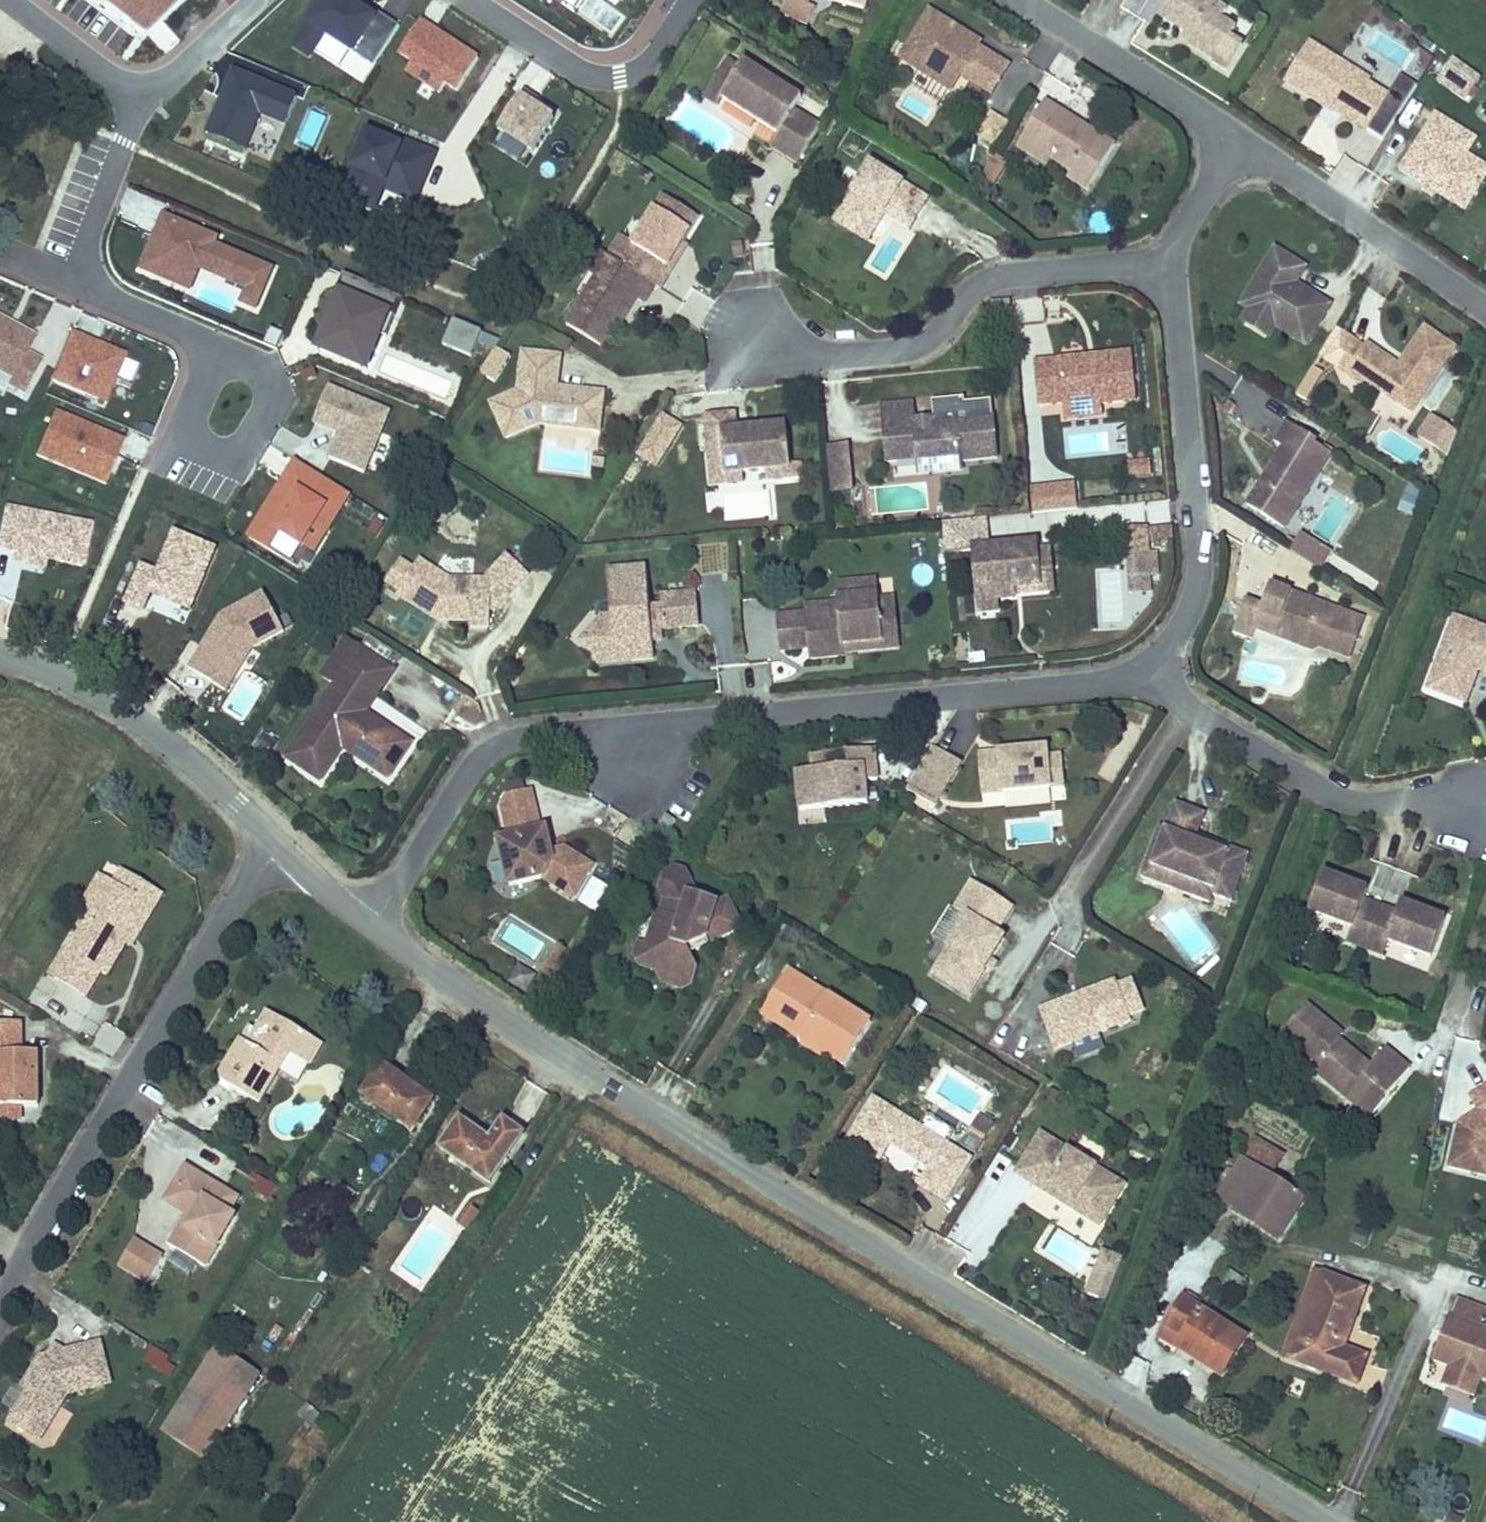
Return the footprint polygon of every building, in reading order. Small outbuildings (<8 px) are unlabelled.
[(153,50),(224,0),(87,0),(153,50)] [(380,21),(348,0),(325,0),(293,49),(311,60),(324,40),(355,59),(357,56),(375,68),(401,28),(383,17),(380,21)] [(780,14),(808,27),(817,9),(809,5),(812,0),(787,0),(780,14)] [(826,1),(867,10),(870,0),(826,0),(826,1)] [(1158,19),(1185,35),(1183,39),(1189,43),(1187,46),(1214,62),(1211,66),(1227,75),(1245,45),(1232,37),(1238,28),(1223,19),(1229,9),(1214,0),(1170,0),(1158,19)] [(963,51),(971,36),(929,10),(898,61),(953,94),(961,80),(993,99),(1011,67),(981,49),(975,58),(963,51)] [(457,95),(479,60),(423,23),(400,59),(410,66),(405,74),(439,96),(445,87),(457,95)] [(981,49),(984,44),(971,36),(963,51),(975,58),(981,49)] [(1326,106),(1369,134),(1391,101),(1369,87),(1372,82),(1309,44),(1284,85),(1323,110),(1326,106)] [(1466,103),(1482,79),(1452,59),(1436,82),(1466,103)] [(726,65),(721,75),(735,82),(722,103),(740,113),(745,108),(760,117),(755,123),(781,137),(772,151),(798,167),(821,127),(796,113),(804,100),(745,66),(740,73),(726,65)] [(253,144),(263,119),(285,128),(298,96),(233,70),(206,137),(245,153),(249,142),(253,144)] [(704,102),(718,110),(722,103),(735,82),(721,75),(704,102)] [(556,122),(521,99),(498,133),(534,156),(556,122)] [(1088,190),(1115,146),(1085,128),(1081,134),(1072,128),(1075,122),(1045,104),(1025,137),(1055,155),(1052,160),(1073,173),(1069,179),(1088,190)] [(745,108),(740,113),(755,123),(760,117),(745,108)] [(995,148),(1010,124),(990,112),(975,137),(995,148)] [(1081,134),(1085,128),(1075,122),(1072,128),(1081,134)] [(417,206),(441,154),(410,141),(406,149),(368,132),(350,173),(388,190),(387,193),(417,206)] [(1055,155),(1025,137),(1018,148),(1048,167),(1052,160),(1055,155)] [(1419,137),(1399,170),(1421,185),(1426,179),(1432,183),(1428,189),(1458,208),(1469,191),(1439,172),(1450,156),(1419,137)] [(998,188),(1007,162),(990,156),(982,183),(998,188)] [(1447,171),(1455,159),(1450,156),(1439,172),(1469,191),(1471,187),(1447,171)] [(916,227),(929,204),(873,170),(838,226),(864,244),(881,215),(887,219),(891,212),(916,227)] [(1426,179),(1421,185),(1419,190),(1425,194),(1428,189),(1432,183),(1426,179)] [(663,199),(632,250),(622,267),(608,259),(599,275),(567,326),(601,348),(643,279),(657,288),(678,254),(699,220),(663,199)] [(887,219),(912,234),(916,227),(891,212),(887,219)] [(220,239),(163,215),(139,272),(191,293),(200,272),(244,290),(237,307),(256,314),(275,269),(217,246),(220,239)] [(881,215),(864,244),(869,247),(887,219),(881,215)] [(619,242),(608,259),(622,267),(632,250),(619,242)] [(588,268),(599,275),(608,259),(597,252),(588,268)] [(683,257),(678,254),(657,288),(662,291),(683,257)] [(1275,255),(1248,297),(1251,314),(1278,331),(1303,346),(1326,310),(1312,302),(1296,306),(1291,289),(1302,273),(1275,255)] [(1296,306),(1312,302),(1291,289),(1296,306)] [(367,380),(393,316),(339,294),(312,357),(367,380)] [(1267,345),(1278,331),(1251,314),(1242,328),(1267,345)] [(0,318),(0,376),(13,382),(28,354),(37,338),(0,318)] [(473,356),(484,331),(455,320),(445,345),(473,356)] [(1365,349),(1346,376),(1361,386),(1364,382),(1411,414),(1455,349),(1426,329),(1401,366),(1368,344),(1365,349)] [(126,356),(70,332),(49,381),(105,405),(126,356)] [(1351,338),(1332,367),(1346,376),(1365,349),(1351,338)] [(482,376),(499,383),(509,355),(492,348),(482,376)] [(1135,398),(1131,349),(1096,353),(1097,360),(1035,367),(1039,407),(1135,398)] [(488,405),(504,438),(535,424),(545,418),(552,418),(558,417),(563,414),(598,420),(601,395),(555,390),(548,389),(549,377),(556,378),(559,358),(520,353),(514,392),(488,405)] [(43,362),(28,354),(13,382),(10,386),(25,394),(43,362)] [(1310,369),(1299,396),(1309,400),(1321,374),(1310,369)] [(393,413),(329,387),(313,426),(336,436),(326,459),(367,476),(393,413)] [(882,428),(914,425),(912,409),(881,411),(882,428)] [(106,487),(124,442),(53,414),(35,459),(106,487)] [(552,418),(545,418),(535,424),(596,433),(598,420),(563,414),(558,417),(552,418)] [(1416,439),(1447,456),(1460,433),(1429,416),(1416,439)] [(790,481),(786,429),(756,431),(756,439),(736,439),(735,433),(735,417),(705,419),(707,452),(723,453),(725,477),(742,475),(765,473),(766,483),(790,481)] [(992,423),(932,428),(914,430),(914,425),(882,428),(886,467),(916,464),(936,462),(938,477),(960,475),(960,465),(996,461),(992,423)] [(1287,453),(1252,512),(1288,534),(1333,459),(1317,450),(1319,446),(1291,428),(1279,448),(1287,453)] [(756,439),(756,431),(735,433),(736,439),(756,439)] [(848,449),(825,450),(829,494),(851,493),(848,449)] [(723,453),(707,452),(710,488),(743,486),(742,475),(725,477),(723,453)] [(1150,459),(1128,463),(1130,477),(1152,473),(1150,459)] [(302,554),(305,550),(315,556),(353,497),(296,461),(246,539),(270,554),(273,550),(280,539),(299,551),(302,554)] [(916,464),(917,479),(938,477),(936,462),(916,464)] [(1075,481),(1030,487),(1034,515),(1079,509),(1075,481)] [(1416,519),(1424,492),(1408,487),(1400,514),(1416,519)] [(93,526),(4,509),(0,529),(0,554),(12,556),(10,564),(45,571),(46,563),(84,571),(93,526)] [(1001,601),(1018,600),(1017,595),(1017,588),(1043,585),(1040,552),(1039,545),(993,550),(990,518),(947,522),(949,554),(979,552),(985,614),(1002,612),(1001,601)] [(378,535),(385,525),(376,520),(370,530),(378,535)] [(1177,542),(1176,529),(1151,531),(1152,544),(1177,542)] [(191,615),(218,551),(174,533),(157,573),(141,566),(125,603),(145,611),(151,598),(191,615)] [(1323,571),(1333,553),(1300,534),(1289,553),(1323,571)] [(292,563),(299,551),(280,539),(273,550),(292,563)] [(1051,550),(1040,552),(1043,585),(1017,588),(1017,595),(1055,591),(1051,550)] [(403,593),(444,619),(448,619),(448,612),(458,612),(457,620),(479,621),(478,627),(499,628),(499,611),(505,611),(536,570),(514,553),(494,579),(459,580),(426,559),(403,593)] [(1154,579),(1152,554),(1132,556),(1134,580),(1154,579)] [(657,657),(656,641),(655,628),(664,627),(703,625),(701,593),(664,595),(665,609),(652,610),(649,567),(611,571),(615,616),(606,617),(585,642),(601,656),(607,647),(631,646),(634,649),(635,654),(635,659),(657,657)] [(1253,641),(1270,647),(1273,637),(1277,623),(1296,630),(1291,644),(1313,653),(1315,647),(1349,660),(1363,622),(1288,593),(1280,616),(1262,611),(1253,641)] [(254,648),(286,631),(266,594),(224,616),(192,669),(207,678),(209,674),(217,679),(226,666),(238,674),(254,648)] [(899,598),(864,598),(865,608),(899,608),(899,598)] [(869,647),(870,658),(914,655),(913,607),(899,608),(901,646),(869,647)] [(901,646),(899,608),(865,608),(866,620),(816,625),(818,651),(842,650),(843,660),(870,658),(869,647),(901,646)] [(1463,624),(1456,622),(1442,656),(1450,659),(1463,624)] [(1296,630),(1277,623),(1273,637),(1291,644),(1296,630)] [(1442,656),(1429,691),(1460,703),(1475,664),(1485,669),(1485,633),(1463,624),(1450,659),(1442,656)] [(664,627),(655,628),(656,641),(666,640),(664,627)] [(397,674),(347,640),(321,679),(334,688),(284,762),(320,786),(343,753),(389,784),(415,746),(370,715),(397,674)] [(602,662),(635,659),(635,654),(634,649),(631,646),(607,647),(601,656),(602,662)] [(1478,671),(1485,674),(1485,669),(1475,664),(1460,703),(1466,705),(1478,671)] [(228,691),(238,674),(226,666),(217,679),(209,674),(207,678),(228,691)] [(937,808),(964,764),(936,746),(908,789),(937,808)] [(982,767),(984,795),(1053,789),(1052,771),(1065,770),(1065,757),(1050,758),(1049,749),(1031,750),(1031,755),(1023,755),(1024,751),(1002,753),(1002,766),(982,767)] [(798,771),(802,811),(804,811),(827,809),(869,805),(867,781),(879,782),(877,751),(849,753),(850,769),(840,769),(840,775),(831,775),(831,770),(815,770),(798,771)] [(850,769),(849,753),(814,754),(815,770),(831,770),(831,775),(840,775),(840,769),(850,769)] [(1052,771),(1053,789),(1066,788),(1065,770),(1052,771)] [(573,895),(590,863),(562,848),(547,850),(542,826),(528,829),(527,824),(537,822),(530,787),(506,792),(504,804),(510,836),(499,838),(508,885),(541,878),(573,895)] [(1194,847),(1197,838),(1205,817),(1176,806),(1166,832),(1159,830),(1146,867),(1190,884),(1186,896),(1211,906),(1214,897),(1233,904),(1250,857),(1213,844),(1210,854),(1194,847)] [(827,824),(827,809),(804,811),(805,825),(827,824)] [(666,834),(675,819),(667,814),(657,829),(666,834)] [(1213,844),(1197,838),(1194,847),(1210,854),(1213,844)] [(690,983),(695,968),(688,953),(686,948),(705,939),(708,944),(741,929),(729,900),(718,904),(701,894),(686,872),(677,866),(665,870),(663,876),(660,884),(659,894),(660,903),(657,913),(654,912),(643,949),(650,963),(648,970),(654,972),(690,983)] [(1190,884),(1146,867),(1142,880),(1186,896),(1190,884)] [(122,871),(114,884),(100,877),(79,916),(58,955),(66,961),(52,987),(82,1004),(100,973),(109,977),(128,948),(135,950),(167,897),(122,871)] [(576,903),(597,916),(613,892),(592,878),(576,903)] [(1364,911),(1366,903),(1369,896),(1324,881),(1312,919),(1355,933),(1351,948),(1369,954),(1381,916),(1364,911)] [(967,919),(985,891),(972,884),(955,911),(967,919)] [(932,975),(969,997),(986,969),(990,962),(1004,939),(996,935),(1013,908),(985,891),(967,919),(932,975)] [(1366,903),(1364,911),(1381,916),(1384,909),(1366,903)] [(1446,922),(1403,908),(1401,914),(1398,922),(1381,916),(1369,954),(1385,959),(1390,945),(1433,960),(1446,922)] [(1381,916),(1398,922),(1401,914),(1384,909),(1381,916)] [(537,963),(549,939),(507,918),(495,942),(537,963)] [(705,939),(686,948),(688,953),(708,944),(705,939)] [(561,969),(573,950),(561,942),(549,961),(561,969)] [(631,957),(637,967),(648,970),(650,963),(643,949),(635,946),(631,957)] [(556,978),(561,969),(549,961),(543,970),(556,978)] [(995,964),(990,962),(986,969),(992,971),(995,964)] [(509,984),(527,993),(537,975),(519,965),(509,984)] [(690,985),(690,983),(654,972),(663,980),(678,984),(690,985)] [(798,1039),(799,1046),(821,1060),(822,1056),(841,1067),(868,1025),(786,972),(768,1000),(791,1016),(782,1029),(798,1039)] [(1130,1019),(1145,1014),(1133,984),(1117,991),(1114,985),(1040,1016),(1059,1060),(1134,1028),(1130,1019)] [(768,1000),(759,1015),(782,1029),(791,1016),(768,1000)] [(1365,1078),(1388,1098),(1413,1069),(1389,1048),(1373,1066),(1342,1039),(1331,1030),(1336,1025),(1311,1003),(1286,1032),(1321,1062),(1315,1069),(1348,1097),(1365,1078)] [(248,1056),(241,1052),(217,1092),(254,1113),(297,1039),(267,1022),(255,1044),(248,1056)] [(1342,1039),(1346,1034),(1336,1025),(1331,1030),(1342,1039)] [(23,1126),(22,1113),(36,1113),(36,1060),(20,1060),(21,1030),(0,1030),(0,1126),(23,1126)] [(255,1044),(248,1040),(241,1052),(248,1056),(255,1044)] [(822,1056),(821,1060),(838,1071),(841,1067),(822,1056)] [(361,1099),(413,1136),(438,1100),(383,1062),(361,1099)] [(1348,1097),(1372,1117),(1388,1098),(1365,1078),(1348,1097)] [(1471,1099),(1480,1113),(1459,1125),(1449,1169),(1485,1177),(1485,1090),(1471,1099)] [(966,1158),(871,1097),(844,1137),(876,1158),(886,1142),(926,1166),(916,1184),(942,1198),(966,1158)] [(489,1189),(526,1135),(505,1121),(493,1138),(461,1115),(436,1151),(489,1189)] [(973,1152),(990,1126),(977,1118),(960,1144),(973,1152)] [(1118,1184),(1038,1133),(1017,1166),(1043,1182),(1038,1191),(1067,1209),(1070,1203),(1097,1219),(1118,1184)] [(1274,1178),(1287,1151),(1255,1136),(1220,1208),(1287,1243),(1309,1196),(1274,1178)] [(999,1185),(1011,1164),(999,1157),(987,1178),(999,1185)] [(224,1191),(186,1169),(177,1186),(200,1199),(189,1218),(194,1221),(188,1231),(184,1229),(172,1249),(208,1270),(237,1219),(230,1216),(215,1207),(224,1191)] [(200,1199),(177,1186),(165,1205),(189,1218),(200,1199)] [(230,1216),(239,1200),(224,1191),(215,1207),(230,1216)] [(974,1200),(965,1220),(986,1230),(995,1210),(974,1200)] [(471,1208),(458,1228),(471,1236),(483,1216),(471,1208)] [(164,1258),(136,1242),(119,1269),(148,1286),(164,1258)] [(1096,1271),(1114,1278),(1122,1258),(1104,1251),(1096,1271)] [(1226,1277),(1246,1288),(1251,1277),(1231,1266),(1226,1277)] [(1296,1355),(1331,1271),(1321,1267),(1287,1351),(1296,1355)] [(1087,1294),(1105,1301),(1114,1278),(1096,1271),(1087,1294)] [(1347,1339),(1368,1286),(1331,1271),(1296,1355),(1360,1381),(1368,1363),(1342,1353),(1347,1339)] [(1226,1374),(1248,1336),(1186,1299),(1173,1324),(1175,1325),(1193,1335),(1185,1350),(1226,1374)] [(1440,1344),(1432,1363),(1449,1370),(1447,1376),(1478,1388),(1480,1382),(1485,1384),(1485,1333),(1479,1331),(1485,1313),(1485,1312),(1456,1302),(1443,1336),(1450,1338),(1446,1347),(1440,1344)] [(1175,1325),(1167,1339),(1185,1350),(1193,1335),(1175,1325)] [(1450,1338),(1443,1336),(1440,1344),(1446,1347),(1450,1338)] [(1342,1353),(1368,1363),(1373,1351),(1347,1339),(1342,1353)] [(169,1379),(178,1364),(151,1349),(142,1364),(169,1379)] [(30,1399),(11,1431),(34,1444),(43,1428),(51,1432),(68,1404),(112,1396),(105,1354),(73,1359),(73,1363),(71,1363),(51,1351),(32,1383),(38,1386),(30,1399)] [(211,1354),(157,1438),(199,1466),(255,1381),(220,1359),(211,1354)] [(1478,1388),(1447,1376),(1442,1388),(1473,1399),(1478,1388)] [(38,1386),(32,1383),(25,1396),(30,1399),(38,1386)] [(303,1410),(295,1423),(318,1438),(326,1425),(303,1410)] [(43,1428),(34,1444),(41,1449),(51,1432),(43,1428)] [(1444,1521),(1461,1521),(1462,1517),(1446,1514),(1444,1521)]
